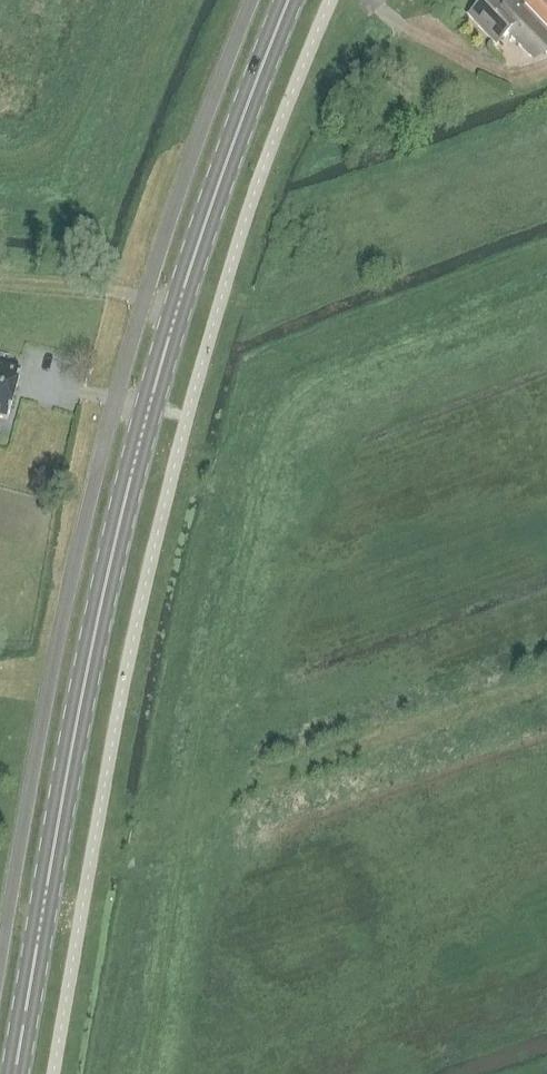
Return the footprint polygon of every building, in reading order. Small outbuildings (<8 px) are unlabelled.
[(502,0),(485,0),(468,17),(496,45),(508,34),(534,60),(546,56),(546,35),(513,0),(512,0),(507,5),(502,0)] [(524,3),(546,28),(546,0),(528,0),(524,3)] [(8,420),(21,373),(0,367),(0,418),(8,420)]
